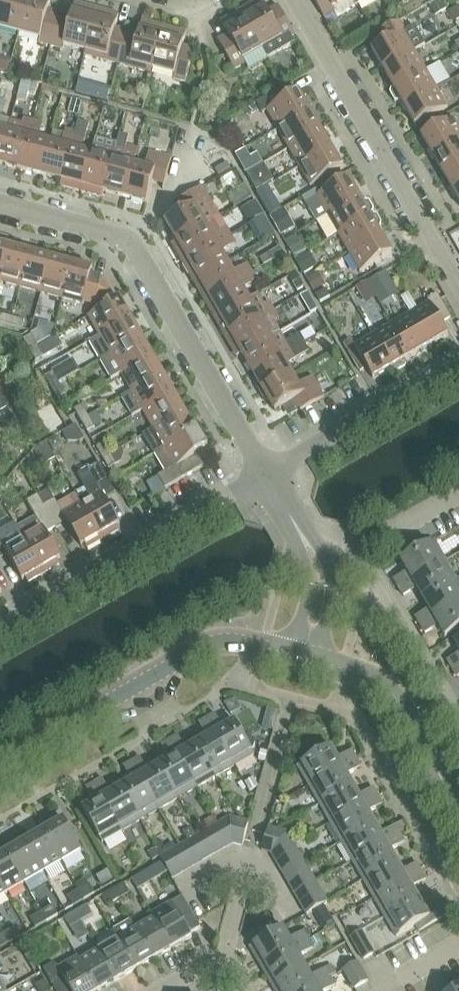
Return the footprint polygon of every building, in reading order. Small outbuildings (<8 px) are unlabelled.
[(19,32),(28,0),(4,0),(3,3),(0,2),(0,27),(19,32)] [(19,32),(41,38),(39,43),(51,46),(59,18),(47,15),(51,0),(28,0),(19,32)] [(281,10),(270,16),(261,0),(260,0),(241,11),(263,48),(264,47),(269,56),(294,42),(292,37),(295,35),(281,10)] [(325,18),(336,11),(333,7),(346,0),(315,0),(325,18)] [(399,5),(405,16),(415,10),(410,1),(409,0),(408,0),(399,5)] [(430,4),(436,14),(448,7),(444,0),(438,0),(430,4)] [(65,44),(86,50),(97,8),(75,3),(70,21),(59,18),(51,46),(63,49),(65,44)] [(451,11),(457,20),(458,19),(458,6),(451,11)] [(97,8),(86,50),(85,55),(119,64),(126,36),(114,33),(119,14),(97,8)] [(263,48),(241,11),(222,22),(231,38),(221,44),(235,70),(246,63),(243,59),(263,48)] [(383,69),(415,51),(426,44),(415,25),(406,30),(400,20),(379,32),(385,43),(372,50),(383,69)] [(119,64),(152,73),(153,68),(165,26),(142,21),(138,39),(126,36),(119,64)] [(187,32),(165,26),(153,68),(175,74),(174,79),(186,82),(193,54),(182,51),(187,32)] [(383,69),(394,88),(426,69),(415,51),(383,69)] [(395,101),(398,102),(401,101),(405,106),(437,88),(426,69),(394,88),(394,89),(391,90),(391,94),(395,101)] [(36,94),(39,83),(23,79),(18,99),(26,101),(28,92),(36,94)] [(264,113),(268,111),(279,129),(310,111),(299,92),(287,99),(281,88),(257,102),(264,113)] [(448,107),(437,88),(405,106),(416,126),(448,107)] [(73,98),(69,111),(79,113),(82,101),(73,98)] [(279,129),(289,148),(321,130),(310,111),(279,129)] [(30,136),(34,121),(13,115),(9,131),(0,163),(21,169),(30,136)] [(433,155),(458,140),(458,127),(454,117),(422,136),(433,155)] [(228,119),(219,125),(223,132),(233,126),(228,119)] [(34,121),(30,136),(21,169),(42,174),(51,142),(39,139),(43,124),(34,121)] [(61,186),(76,190),(78,184),(84,186),(92,153),(81,150),(88,123),(79,121),(76,132),(63,180),(61,186)] [(9,131),(0,129),(0,163),(9,131)] [(62,145),(51,142),(42,174),(63,180),(76,132),(66,130),(62,145)] [(332,148),(321,130),(289,148),(300,167),(332,148)] [(444,174),(458,165),(458,140),(433,155),(444,174)] [(88,193),(103,197),(104,191),(113,159),(117,143),(108,141),(104,156),(92,153),(84,186),(89,187),(88,193)] [(117,143),(113,159),(104,191),(125,197),(134,164),(123,161),(127,146),(117,143)] [(343,167),(332,148),(300,167),(311,186),(343,167)] [(150,152),(145,168),(134,164),(125,197),(147,203),(153,181),(165,184),(172,158),(150,152)] [(246,173),(256,167),(252,160),(242,166),(246,173)] [(454,192),(458,190),(458,165),(444,174),(454,192)] [(318,221),(328,215),(360,197),(349,178),(307,202),(318,221)] [(177,241),(215,219),(220,216),(203,186),(179,200),(185,210),(166,221),(177,241)] [(274,197),(264,203),(271,216),(282,210),(274,197)] [(339,234),(374,214),(373,213),(374,210),(370,202),(367,201),(363,203),(360,197),(328,215),(339,234)] [(256,201),(246,206),(251,213),(246,216),(250,222),(264,215),(256,201)] [(382,234),(378,229),(381,227),(382,223),(378,216),(374,215),(374,214),(339,234),(350,253),(382,234)] [(264,216),(252,223),(256,229),(268,222),(264,216)] [(177,241),(180,246),(175,249),(183,263),(231,235),(226,227),(221,230),(215,219),(177,241)] [(292,219),(278,228),(282,234),(296,226),(292,219)] [(393,254),(382,234),(350,253),(361,272),(393,254)] [(236,243),(231,235),(183,263),(191,276),(196,273),(199,278),(228,262),(222,251),(236,243)] [(296,235),(286,241),(292,252),(296,259),(306,252),(296,235)] [(9,246),(0,244),(0,281),(9,246)] [(21,287),(30,252),(9,246),(0,281),(21,287)] [(281,246),(270,253),(274,259),(285,253),(281,246)] [(51,258),(30,252),(21,287),(42,292),(51,258)] [(310,252),(296,260),(300,266),(304,273),(318,265),(310,252)] [(42,292),(63,298),(72,263),(51,258),(42,292)] [(199,278),(202,284),(197,287),(205,300),(253,272),(248,264),(234,272),(228,262),(199,278)] [(93,269),(72,263),(63,298),(84,304),(85,301),(96,304),(112,295),(103,280),(91,277),(93,269)] [(261,268),(253,272),(258,281),(266,276),(261,268)] [(375,278),(368,282),(378,298),(396,287),(387,271),(375,278)] [(253,272),(205,300),(212,314),(218,311),(221,316),(250,299),(244,289),(258,281),(253,272)] [(297,272),(290,276),(298,290),(305,286),(297,272)] [(320,272),(307,279),(315,291),(327,284),(320,272)] [(368,282),(357,288),(366,304),(378,298),(368,282)] [(326,289),(317,295),(321,302),(331,296),(326,289)] [(308,292),(301,296),(311,313),(318,309),(308,292)] [(409,293),(402,297),(411,313),(418,309),(409,293)] [(418,309),(411,313),(430,345),(449,334),(442,323),(452,318),(438,293),(428,299),(430,302),(418,309)] [(221,316),(224,322),(219,325),(226,338),(275,310),(270,302),(264,305),(258,294),(250,299),(221,316)] [(100,335),(131,317),(120,298),(89,316),(100,335)] [(3,302),(1,312),(26,317),(28,307),(3,302)] [(275,310),(226,338),(234,352),(240,349),(242,354),(271,337),(266,327),(279,319),(275,310)] [(411,356),(430,345),(411,313),(393,324),(411,356)] [(13,317),(1,314),(0,317),(0,323),(11,326),(13,317)] [(13,317),(11,326),(23,329),(25,320),(13,317)] [(131,317),(100,335),(90,341),(101,360),(142,336),(131,317)] [(38,331),(32,335),(38,345),(51,337),(54,325),(41,322),(38,331)] [(374,335),(392,367),(393,366),(395,369),(398,370),(406,366),(407,362),(405,359),(411,356),(393,324),(374,335)] [(312,327),(300,334),(304,342),(317,335),(312,327)] [(253,372),(305,343),(300,334),(277,347),(271,337),(242,354),(253,372)] [(30,350),(38,346),(32,335),(24,339),(30,350)] [(373,378),(392,367),(374,335),(355,346),(367,367),(373,378)] [(142,336),(101,360),(111,379),(122,373),(153,355),(142,336)] [(351,339),(345,343),(361,371),(367,367),(355,346),(351,339)] [(49,340),(38,346),(44,357),(55,351),(49,340)] [(287,364),(301,356),(310,351),(305,343),(253,372),(264,391),(293,374),(287,364)] [(38,346),(30,350),(37,361),(44,357),(38,346)] [(122,373),(133,392),(164,374),(153,355),(122,373)] [(52,388),(60,383),(54,372),(46,377),(52,388)] [(164,374),(133,392),(122,398),(133,416),(143,410),(175,392),(164,374)] [(299,385),(293,374),(264,391),(275,411),(287,405),(293,415),(324,397),(313,377),(299,385)] [(60,383),(52,388),(58,399),(66,394),(60,383)] [(143,410),(154,429),(185,411),(175,392),(143,410)] [(81,421),(89,416),(83,405),(75,410),(81,421)] [(185,411),(154,429),(144,435),(155,454),(196,430),(196,429),(185,411)] [(89,416),(81,421),(88,432),(95,427),(89,416)] [(196,430),(155,454),(165,472),(158,476),(159,477),(165,488),(209,463),(202,452),(209,448),(198,428),(196,429),(196,430)] [(58,437),(50,442),(55,450),(60,447),(61,441),(58,437)] [(46,443),(36,450),(39,455),(49,449),(46,443)] [(103,458),(111,454),(104,443),(97,447),(103,458)] [(111,454),(103,458),(109,469),(117,465),(111,454)] [(85,487),(76,492),(77,494),(103,539),(119,530),(117,526),(120,524),(106,499),(116,493),(99,464),(94,467),(87,467),(81,470),(78,476),(85,487)] [(159,477),(149,484),(155,494),(165,488),(159,477)] [(59,505),(50,490),(39,496),(57,527),(67,521),(82,546),(85,544),(88,549),(103,539),(77,494),(59,505)] [(18,527),(24,538),(44,573),(60,564),(58,560),(61,558),(47,533),(57,527),(39,496),(38,495),(27,501),(36,517),(18,527)] [(8,555),(23,580),(26,578),(29,583),(44,573),(24,538),(5,548),(0,539),(0,560),(8,555)] [(395,579),(399,587),(446,560),(435,540),(402,559),(408,571),(395,579)] [(399,587),(404,595),(418,587),(424,598),(457,579),(446,560),(399,587)] [(424,598),(430,608),(416,616),(421,625),(458,603),(458,582),(457,579),(424,598)] [(421,625),(426,633),(440,625),(446,636),(458,629),(458,603),(421,625)] [(453,668),(458,664),(458,653),(448,659),(453,668)] [(270,695),(269,719),(279,719),(280,696),(270,695)] [(208,718),(235,766),(255,754),(251,750),(255,747),(256,743),(255,739),(252,736),(248,735),(245,737),(235,721),(224,728),(216,714),(208,718)] [(235,766),(208,718),(199,723),(207,737),(197,743),(216,776),(235,766)] [(216,776),(197,743),(187,749),(179,735),(170,740),(197,787),(216,776)] [(197,787),(170,740),(162,745),(170,759),(159,765),(178,798),(197,787)] [(310,785),(343,766),(357,758),(352,750),(338,758),(332,747),(316,755),(313,753),(309,752),(305,753),(302,756),(301,760),(302,763),(298,766),(310,785)] [(261,750),(259,759),(265,761),(268,751),(261,750)] [(178,798),(159,765),(149,771),(141,757),(132,762),(159,809),(178,798)] [(320,804),(354,785),(348,775),(362,767),(357,758),(343,766),(310,785),(320,804)] [(159,809),(132,762),(124,767),(132,781),(122,787),(141,820),(159,809)] [(255,778),(247,783),(251,790),(259,786),(255,778)] [(141,820),(122,787),(111,793),(103,779),(95,784),(122,831),(141,820)] [(122,831),(95,784),(87,788),(95,802),(83,809),(102,842),(122,831)] [(331,823),(378,796),(374,787),(360,795),(354,785),(320,804),(331,823)] [(342,842),(375,823),(369,812),(383,804),(378,796),(331,823),(342,842)] [(215,817),(206,822),(210,829),(213,827),(218,824),(215,817)] [(213,827),(225,848),(234,843),(230,817),(218,824),(213,827)] [(230,817),(234,843),(243,846),(249,822),(230,817)] [(45,830),(62,861),(82,850),(64,819),(45,830)] [(353,861),(400,834),(395,825),(382,833),(375,823),(342,842),(353,861)] [(191,827),(184,832),(189,839),(196,834),(191,827)] [(202,833),(214,854),(225,848),(213,827),(210,829),(202,833)] [(272,853),(288,833),(269,828),(263,851),(272,853)] [(62,861),(45,830),(26,841),(43,872),(62,861)] [(204,860),(214,854),(202,833),(192,839),(204,860)] [(288,833),(272,853),(277,862),(298,850),(288,833)] [(364,880),(397,860),(391,850),(405,842),(400,834),(353,861),(364,880)] [(182,845),(194,866),(204,860),(192,839),(182,845)] [(161,840),(155,843),(163,856),(171,851),(177,848),(174,843),(165,847),(161,840)] [(43,872),(26,841),(7,852),(25,882),(43,872)] [(171,851),(183,872),(194,866),(182,845),(177,848),(171,851)] [(157,848),(149,853),(153,860),(160,856),(161,855),(157,848)] [(298,850),(277,862),(283,873),(304,861),(298,850)] [(173,878),(183,872),(171,851),(163,856),(161,857),(163,861),(169,872),(173,878)] [(6,893),(25,882),(7,852),(0,856),(0,883),(6,893)] [(375,898),(422,871),(417,863),(403,871),(397,860),(364,880),(375,898)] [(163,861),(150,869),(156,880),(169,872),(163,861)] [(310,871),(304,861),(283,873),(289,883),(310,871)] [(310,871),(289,883),(295,893),(316,881),(310,871)] [(386,917),(419,898),(413,887),(427,879),(422,871),(375,898),(386,917)] [(87,879),(76,885),(79,890),(90,884),(87,879)] [(316,881),(295,893),(301,904),(322,892),(316,881)] [(114,890),(119,899),(131,893),(125,883),(114,890)] [(79,890),(84,900),(96,893),(90,884),(79,890)] [(84,900),(79,890),(68,897),(73,906),(84,900)] [(119,899),(114,890),(103,896),(108,906),(119,899)] [(322,892),(301,904),(307,914),(328,902),(322,892)] [(155,918),(173,949),(192,937),(190,934),(201,927),(183,896),(152,915),(154,919),(155,918)] [(448,916),(444,910),(439,900),(425,908),(419,898),(386,917),(397,937),(416,926),(420,932),(448,916)] [(42,912),(47,921),(58,915),(53,905),(42,912)] [(77,911),(82,921),(93,915),(88,905),(77,911)] [(82,921),(77,911),(65,918),(71,927),(82,921)] [(47,921),(42,912),(30,918),(36,928),(47,921)] [(330,915),(319,921),(325,930),(336,924),(330,915)] [(137,929),(154,959),(173,949),(155,918),(154,919),(137,929)] [(131,919),(112,930),(118,940),(135,970),(154,959),(137,929),(131,919)] [(4,933),(10,943),(21,937),(15,927),(4,933)] [(250,947),(262,967),(309,940),(304,931),(290,939),(284,928),(250,947)] [(362,931),(351,937),(365,960),(375,954),(362,931)] [(4,933),(0,936),(0,949),(10,943),(4,933)] [(318,934),(309,940),(313,947),(322,942),(318,934)] [(99,951),(117,981),(135,970),(118,940),(99,951)] [(273,985),(306,966),(300,956),(314,948),(309,940),(262,967),(273,985)] [(98,990),(99,990),(117,981),(99,951),(81,961),(80,961),(98,990)] [(80,961),(81,961),(79,957),(58,968),(58,967),(57,967),(56,966),(54,966),(53,966),(51,966),(45,970),(57,990),(98,990),(80,961)] [(369,981),(358,962),(344,970),(355,989),(369,981)] [(306,966),(273,985),(276,990),(306,990),(331,977),(326,968),(312,976),(306,966)] [(331,977),(306,990),(326,990),(336,985),(331,977)] [(450,985),(453,990),(455,990),(458,989),(458,979),(458,980),(450,985)] [(37,987),(40,990),(52,990),(47,981),(37,987)]
